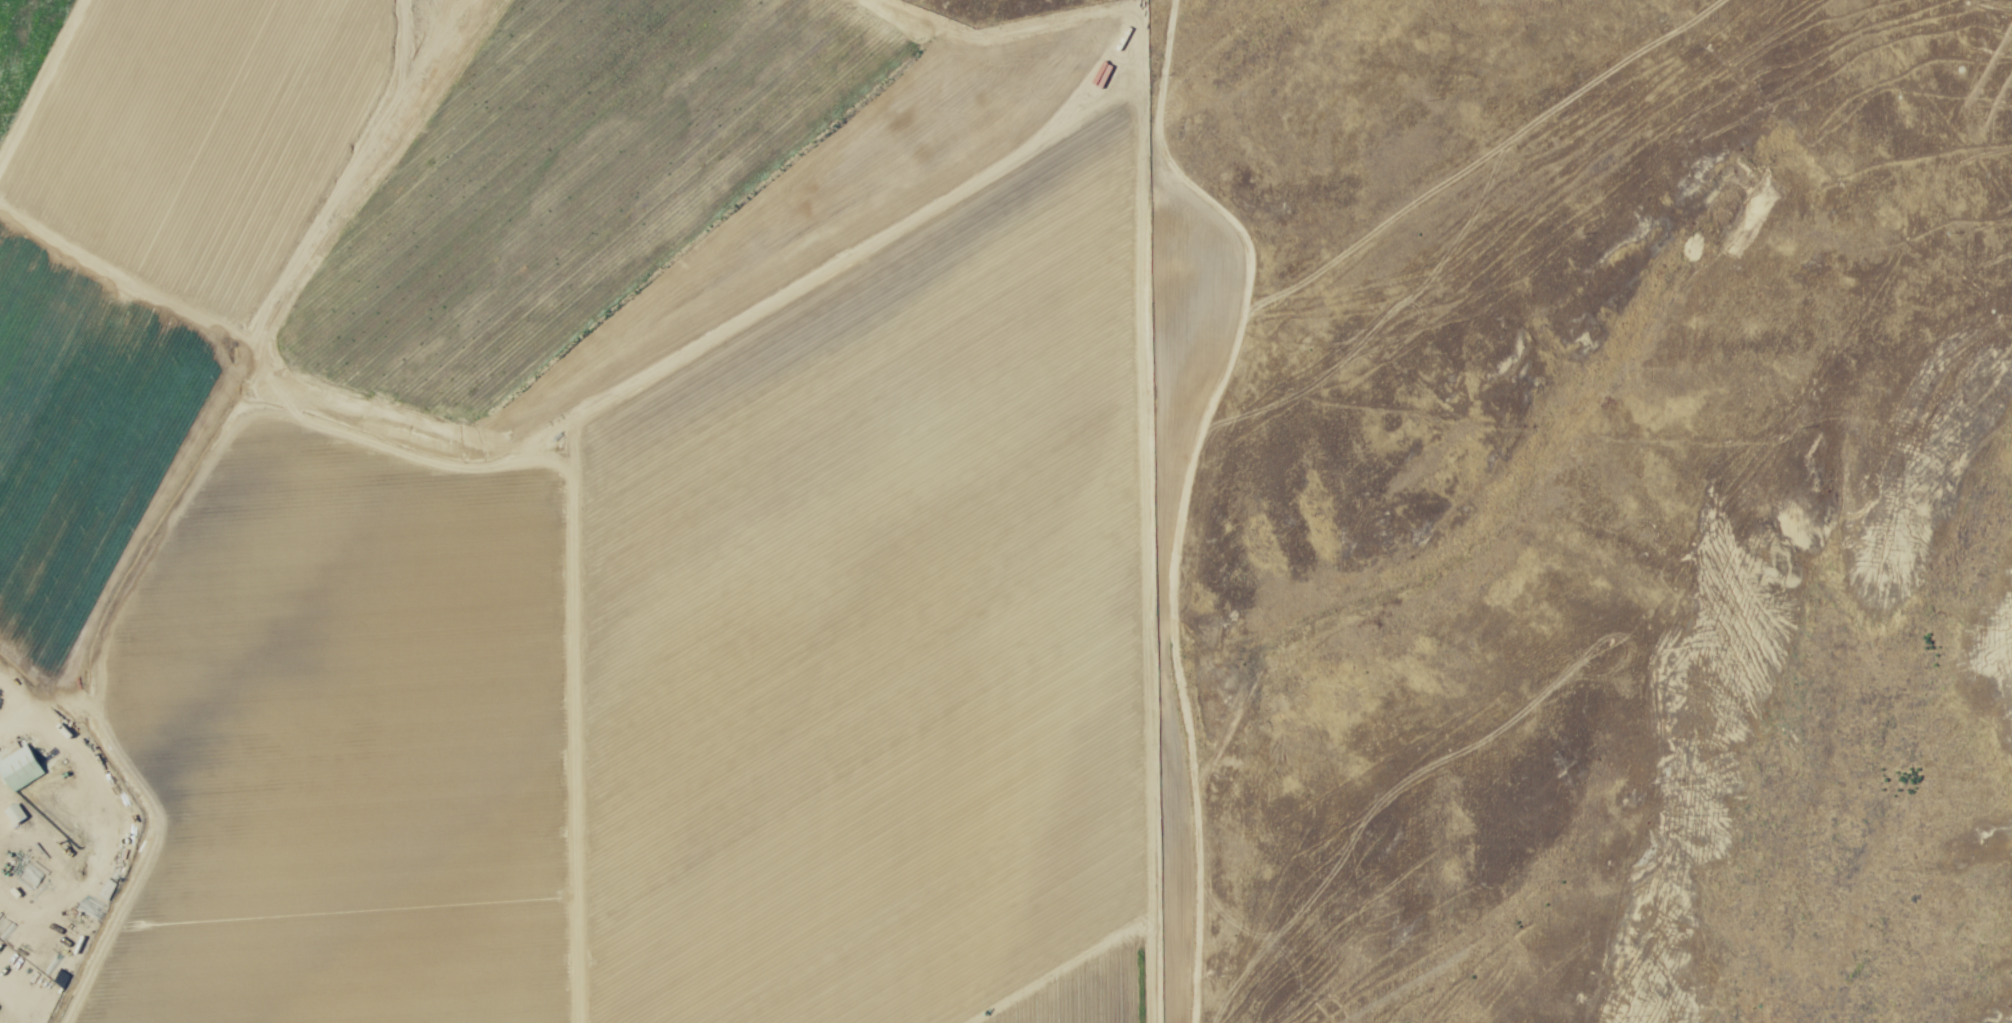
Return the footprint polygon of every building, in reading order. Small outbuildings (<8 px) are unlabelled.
[(42,775),(19,739),(0,752),(0,759),(1,760),(0,761),(0,775),(12,794),(42,775)]
